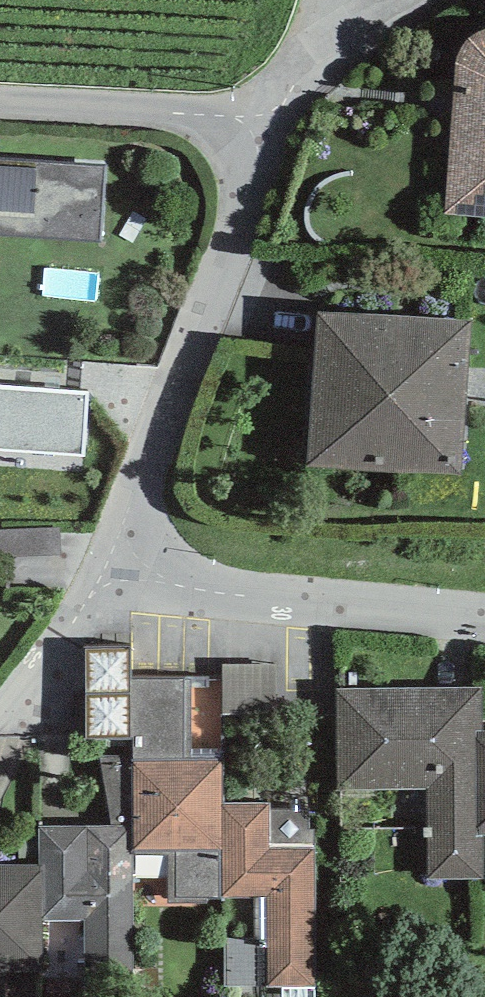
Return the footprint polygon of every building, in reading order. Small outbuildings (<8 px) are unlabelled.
[(484,209),(484,12),(459,10),(443,206),(484,209)] [(0,150),(0,229),(102,235),(107,157),(0,150)] [(474,311),(318,299),(306,452),(462,464),(474,311)] [(83,447),(87,386),(0,381),(0,442),(83,447)] [(4,965),(43,965),(43,910),(88,910),(88,996),(131,996),(129,840),(223,840),(224,890),(266,890),(267,936),(225,936),(226,981),(317,981),(316,823),(309,821),(309,804),(271,804),(271,795),(224,796),(224,749),(192,750),(191,673),(134,673),(135,753),(97,753),(110,817),(36,819),(37,858),(0,858),(0,996),(5,996),(4,965)] [(337,681),(337,784),(426,784),(426,873),(484,873),(484,830),(484,724),(484,681),(337,681)]
